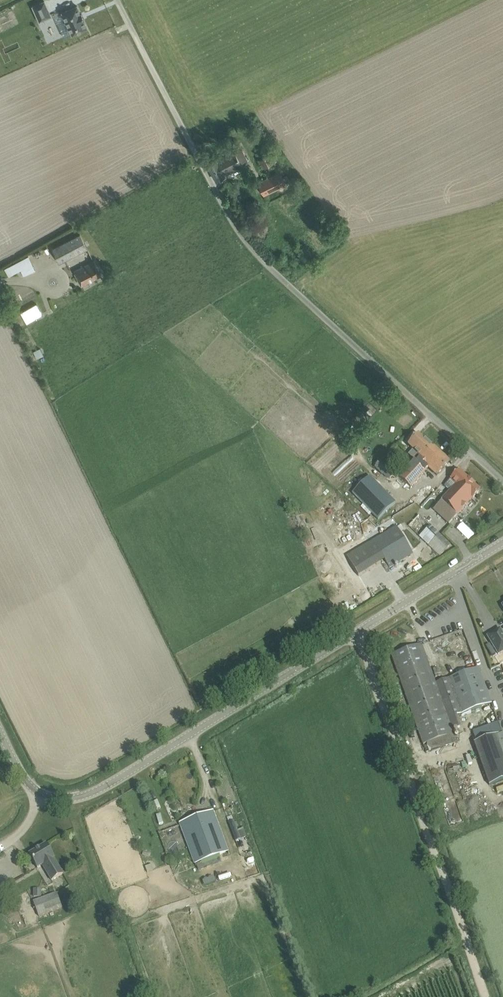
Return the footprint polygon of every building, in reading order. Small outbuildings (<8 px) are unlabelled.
[(45,0),(33,6),(40,20),(51,15),(45,0)] [(81,13),(77,5),(63,12),(65,17),(63,18),(66,25),(61,28),(64,36),(72,33),(87,27),(84,19),(85,19),(82,12),(81,13)] [(234,149),(208,162),(217,180),(229,174),(227,171),(242,164),(240,161),(248,158),(243,149),(236,152),(234,149)] [(260,159),(264,167),(275,162),(272,154),(260,159)] [(281,171),(258,183),(264,194),(287,183),(281,171)] [(250,202),(256,210),(261,207),(255,199),(250,202)] [(54,249),(62,263),(89,249),(82,234),(54,249)] [(20,261),(25,274),(33,271),(28,258),(20,261)] [(74,270),(82,284),(102,274),(94,260),(74,270)] [(37,303),(21,312),(27,322),(43,313),(37,303)] [(400,477),(410,487),(429,468),(437,475),(450,462),(434,446),(432,448),(418,434),(408,445),(419,456),(400,477)] [(381,461),(374,468),(382,476),(389,469),(381,461)] [(445,486),(451,492),(433,509),(449,524),(471,499),(472,500),(480,490),(459,470),(455,474),(457,475),(445,486)] [(370,476),(352,494),(378,520),(396,503),(370,476)] [(409,526),(440,556),(450,545),(419,515),(409,526)] [(413,554),(397,526),(346,557),(357,576),(385,560),(389,568),(413,554)] [(500,629),(488,637),(499,654),(502,652),(502,634),(500,629)] [(422,644),(391,655),(423,744),(454,734),(450,723),(457,720),(456,716),(492,702),(479,669),(436,685),(422,644)] [(473,731),(477,742),(474,743),(489,785),(502,781),(502,742),(496,723),(473,731)] [(180,822),(195,864),(229,851),(218,819),(214,810),(180,822)] [(235,831),(237,838),(246,837),(244,829),(235,831)] [(54,858),(55,858),(46,844),(29,854),(37,868),(43,865),(52,881),(63,874),(54,858)] [(34,902),(39,916),(62,908),(57,893),(34,902)]
